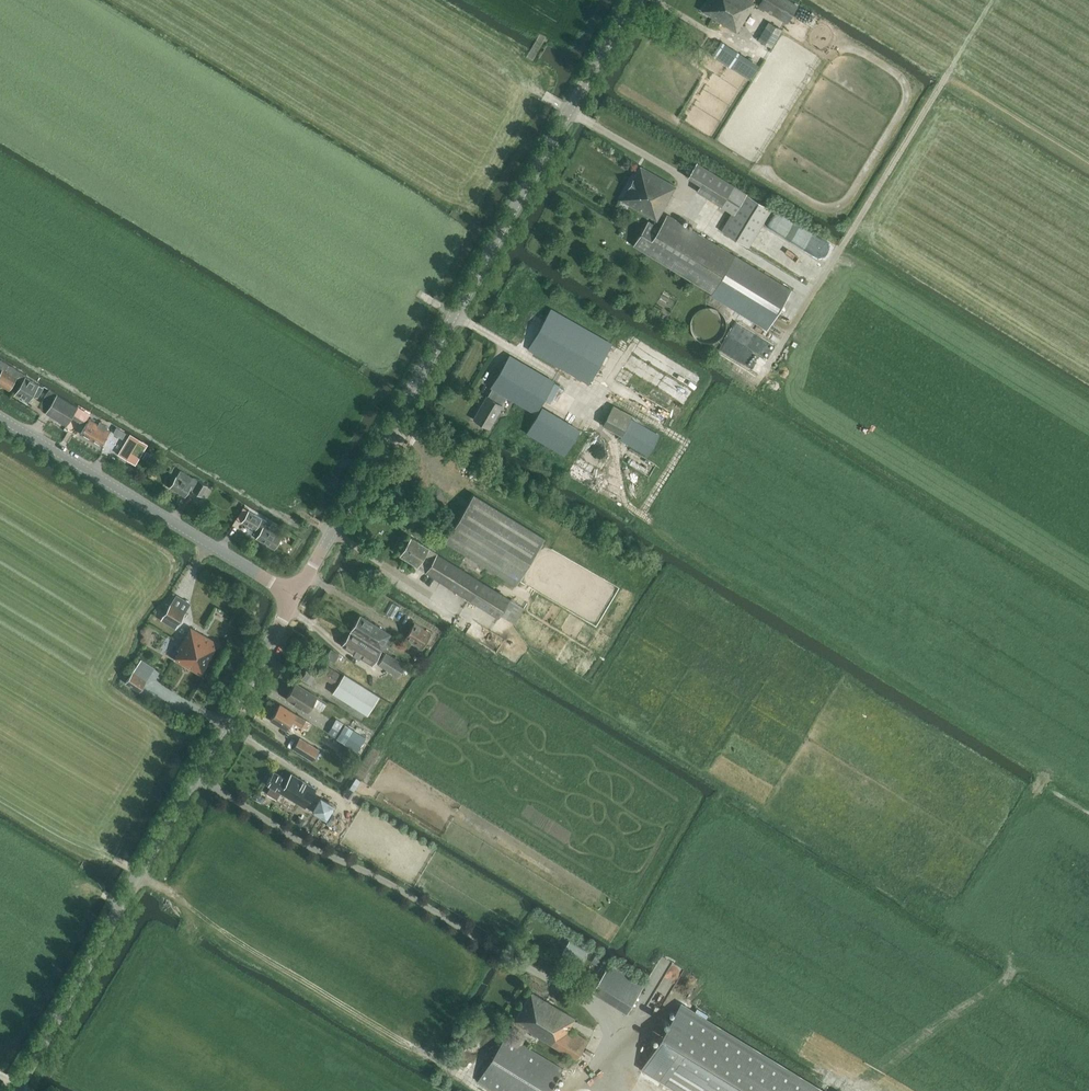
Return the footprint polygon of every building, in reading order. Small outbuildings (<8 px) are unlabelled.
[(701,11),(737,33),(755,3),(753,1),(754,0),(707,0),(701,11)] [(781,20),(788,24),(799,5),(790,0),(762,0),(758,6),(781,20)] [(768,21),(758,39),(766,44),(769,45),(779,28),(768,21)] [(732,68),(745,76),(747,77),(754,67),(745,61),(746,61),(739,57),(739,56),(719,44),(711,55),(732,68)] [(748,246),(771,208),(697,161),(687,177),(700,185),(696,191),(732,213),(721,229),(748,246)] [(657,221),(672,196),(671,195),(675,188),(675,187),(676,186),(641,165),(620,200),(657,221)] [(648,221),(633,245),(769,328),(792,290),(667,214),(659,227),(648,221)] [(728,324),(728,321),(726,317),(725,314),(723,312),(720,310),(718,308),(713,307),(710,306),(707,307),(703,308),(700,310),(698,312),(695,315),(694,318),(693,321),(693,325),(694,328),(695,331),(697,335),(699,337),(702,339),(705,341),(708,341),(712,341),(715,341),(718,340),(721,338),(723,336),(725,333),(726,331),(727,328),(728,324)] [(589,383),(612,344),(551,309),(529,349),(589,383)] [(502,404),(507,396),(536,413),(555,381),(510,355),(491,387),(493,388),(488,396),(486,395),(473,419),(489,428),(503,405),(502,404)] [(23,381),(26,376),(27,375),(1,359),(0,360),(0,368),(2,370),(0,373),(0,384),(9,390),(17,378),(23,381)] [(40,384),(26,376),(23,381),(15,393),(29,402),(33,395),(36,396),(42,386),(40,384)] [(72,417),(73,414),(79,406),(50,389),(43,401),(42,402),(42,404),(42,406),(42,408),(43,410),(44,411),(46,412),(67,425),(72,417)] [(73,414),(72,417),(84,424),(91,414),(79,406),(73,414)] [(565,455),(580,429),(542,407),(527,432),(565,455)] [(633,417),(614,408),(605,427),(623,436),(633,417)] [(650,457),(661,436),(640,424),(643,419),(635,415),(622,440),(650,457)] [(102,446),(111,431),(90,418),(80,434),(102,446)] [(129,435),(118,454),(135,465),(147,446),(129,435)] [(185,497),(190,489),(202,496),(208,485),(193,476),(193,477),(181,470),(177,476),(169,487),(185,497)] [(516,585),(545,537),(474,494),(444,541),(516,585)] [(243,507),(236,518),(241,522),(255,530),(254,533),(258,535),(256,538),(275,549),(284,534),(266,524),(268,521),(249,509),(248,510),(243,507)] [(418,566),(430,547),(412,537),(401,555),(418,565),(418,566)] [(425,572),(437,553),(430,547),(418,566),(418,565),(417,567),(425,572)] [(437,553),(425,572),(498,618),(500,615),(510,599),(437,553)] [(375,592),(366,587),(365,590),(373,595),(375,592)] [(189,602),(175,594),(161,619),(175,627),(189,602)] [(525,608),(510,599),(500,615),(514,624),(521,613),(523,614),(525,612),(524,611),(525,608)] [(350,630),(381,649),(391,634),(360,615),(350,630)] [(422,648),(431,632),(415,623),(405,638),(422,648)] [(181,642),(213,661),(222,645),(191,627),(181,642)] [(381,649),(350,630),(341,646),(372,665),(381,649)] [(213,661),(181,642),(177,649),(178,649),(174,659),(204,677),(213,661)] [(335,661),(339,654),(331,649),(327,656),(335,661)] [(398,676),(405,664),(386,652),(378,664),(398,676)] [(308,655),(296,673),(312,683),(318,672),(320,674),(320,675),(334,684),(340,673),(325,664),(324,665),(308,655)] [(139,692),(146,682),(133,672),(125,683),(139,692)] [(345,673),(333,692),(368,715),(380,696),(345,673)] [(297,682),(286,698),(304,709),(308,712),(313,704),(323,711),(328,702),(325,700),(318,696),(319,695),(314,693),(297,682)] [(306,729),(310,722),(306,720),(280,703),(270,720),(287,730),(292,721),(302,727),(306,729)] [(357,752),(366,737),(345,724),(336,738),(357,752)] [(301,737),(294,749),(313,761),(320,749),(301,737)] [(353,755),(348,751),(345,756),(350,760),(353,755)] [(274,770),(266,783),(271,786),(267,793),(277,799),(281,793),(305,807),(317,788),(292,773),(288,779),(274,770)] [(335,805),(321,797),(312,811),(326,820),(335,805)] [(563,953),(561,957),(566,960),(569,956),(580,963),(587,951),(570,940),(562,952),(563,953)] [(628,1011),(644,984),(609,964),(593,990),(628,1011)] [(576,1059),(587,1039),(570,1028),(576,1017),(532,991),(514,1021),(576,1059)] [(682,1007),(650,1069),(685,1090),(820,1090),(682,1007)] [(564,1068),(507,1034),(477,1081),(493,1090),(549,1090),(564,1068)]
